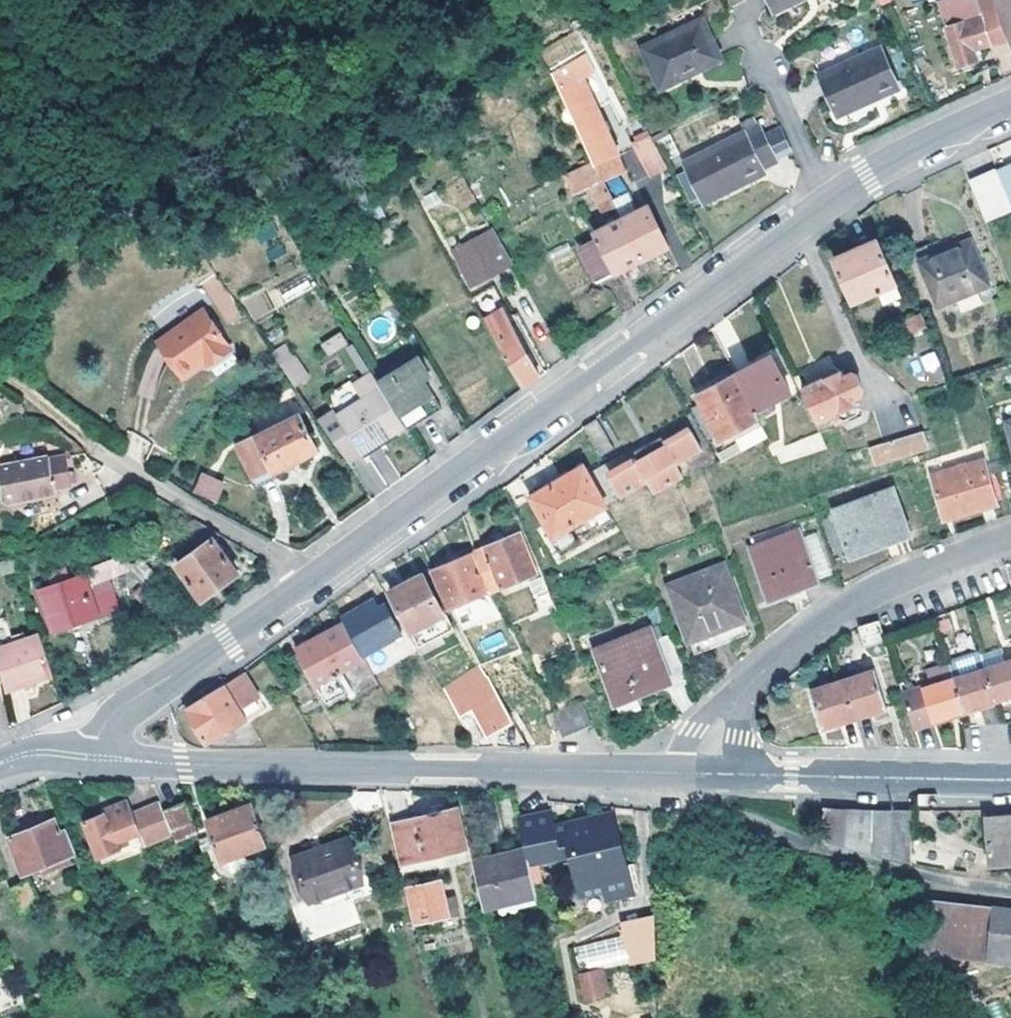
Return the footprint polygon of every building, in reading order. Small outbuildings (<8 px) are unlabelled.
[(775,9),(793,0),(770,0),(775,9)] [(961,64),(978,58),(975,46),(1008,35),(1010,34),(1010,0),(941,0),(961,64)] [(643,45),(662,86),(723,57),(703,16),(643,45)] [(879,45),(820,74),(838,115),(897,87),(879,45)] [(982,62),(1010,55),(1007,45),(979,52),(982,62)] [(555,69),(562,86),(568,99),(597,161),(599,164),(622,153),(602,112),(597,101),(607,95),(587,52),(555,69)] [(684,159),(704,201),(765,171),(764,166),(776,160),(775,158),(795,149),(785,126),(765,136),(759,123),(684,159)] [(635,146),(655,137),(653,135),(652,131),(632,141),(635,146)] [(646,167),(665,157),(655,137),(635,146),(646,167)] [(622,153),(599,164),(601,170),(605,176),(627,165),(622,153)] [(575,183),(578,189),(592,182),(605,176),(601,170),(599,164),(597,161),(571,175),(575,183)] [(1010,195),(1010,168),(1001,172),(1010,195)] [(988,217),(1010,207),(1010,195),(1001,172),(973,183),(983,205),(988,217)] [(611,189),(605,176),(592,182),(606,210),(618,204),(615,199),(611,189)] [(448,185),(458,208),(474,202),(463,178),(448,185)] [(619,207),(625,218),(640,209),(630,191),(615,199),(618,204),(619,207)] [(496,228),(481,201),(440,224),(454,250),(458,249),(475,281),(512,263),(493,229),(496,228)] [(640,209),(625,218),(645,259),(671,246),(651,204),(640,209)] [(620,268),(621,271),(645,259),(625,218),(599,230),(604,238),(620,268)] [(600,282),(621,271),(620,268),(604,238),(584,250),(600,282)] [(946,250),(920,259),(938,307),(992,288),(974,239),(946,250)] [(856,302),(899,282),(881,240),(838,258),(856,302)] [(918,250),(920,259),(946,250),(942,241),(918,250)] [(284,302),(312,290),(305,274),(277,286),(284,302)] [(262,290),(242,301),(254,321),(274,309),(262,290)] [(212,360),(233,345),(207,306),(161,338),(186,372),(208,356),(212,360)] [(902,321),(907,336),(930,326),(924,311),(902,321)] [(519,331),(499,341),(527,387),(542,374),(519,331)] [(321,341),(326,356),(348,347),(342,333),(321,341)] [(286,365),(286,366),(297,383),(311,374),(296,352),(283,360),(286,365)] [(775,354),(738,373),(757,408),(793,389),(775,354)] [(914,364),(919,379),(942,370),(937,355),(914,364)] [(382,382),(408,426),(412,431),(446,408),(426,378),(431,374),(424,363),(407,371),(405,369),(382,382)] [(827,368),(828,378),(805,386),(820,418),(832,414),(834,418),(842,417),(848,418),(860,413),(862,407),(857,395),(866,391),(865,383),(857,371),(846,376),(842,369),(836,365),(827,368)] [(329,396),(330,398),(338,411),(323,420),(345,453),(351,461),(365,453),(408,426),(382,382),(374,370),(373,369),(329,396)] [(760,414),(757,408),(738,373),(701,391),(723,435),(761,415),(760,414)] [(875,443),(880,461),(930,444),(924,428),(914,431),(906,406),(889,412),(896,437),(875,443)] [(243,447),(258,476),(276,467),(279,472),(320,448),(301,416),(243,447)] [(655,489),(685,474),(678,462),(705,447),(692,426),(668,440),(666,436),(637,451),(638,456),(612,470),(626,493),(650,480),(655,489)] [(806,454),(824,447),(819,432),(800,440),(806,454)] [(935,477),(945,518),(999,503),(987,461),(935,477)] [(558,534),(609,504),(585,465),(534,495),(558,534)] [(4,485),(9,517),(59,509),(59,503),(75,500),(69,470),(54,474),(54,470),(3,480),(4,485)] [(204,475),(198,490),(220,499),(225,483),(204,475)] [(838,508),(853,554),(913,532),(898,487),(838,508)] [(753,534),(757,546),(801,529),(796,517),(753,534)] [(218,537),(222,533),(196,518),(186,526),(202,548),(181,563),(207,597),(242,572),(218,537)] [(752,547),(770,598),(837,570),(825,542),(809,547),(801,529),(757,546),(752,547)] [(488,590),(489,591),(515,581),(519,589),(533,583),(530,574),(534,573),(548,605),(559,599),(551,580),(549,578),(548,576),(544,578),(524,531),(473,552),(488,590)] [(473,552),(433,567),(443,590),(451,607),(489,591),(488,590),(473,552)] [(130,566),(133,569),(142,578),(151,587),(163,574),(143,554),(130,566)] [(130,566),(121,556),(94,565),(99,580),(133,569),(130,566)] [(12,573),(11,563),(0,563),(0,574),(12,573)] [(697,653),(750,633),(725,564),(672,583),(697,653)] [(59,628),(120,607),(114,589),(95,595),(88,575),(76,579),(72,569),(56,574),(60,583),(45,589),(59,628)] [(420,638),(442,627),(438,616),(447,611),(426,573),(393,589),(420,638)] [(345,617),(347,620),(358,640),(365,652),(405,630),(390,604),(383,608),(378,598),(345,617)] [(862,624),(867,643),(886,637),(882,619),(862,624)] [(358,640),(347,620),(299,647),(321,685),(369,658),(365,652),(358,640)] [(676,643),(674,637),(662,642),(655,629),(601,651),(627,717),(647,710),(641,694),(689,676),(676,643)] [(44,631),(5,652),(13,695),(57,672),(52,656),(44,631)] [(961,694),(966,709),(997,699),(987,667),(983,655),(952,664),(956,676),(961,694)] [(987,667),(997,699),(1010,695),(1010,660),(987,667)] [(516,718),(502,694),(487,667),(449,691),(466,718),(478,710),(494,734),(518,721),(516,718)] [(873,667),(844,677),(812,689),(823,725),(856,715),(888,705),(873,667)] [(190,708),(210,741),(248,718),(241,708),(260,696),(246,674),(228,685),(190,708)] [(961,694),(956,676),(905,692),(915,724),(966,709),(961,694)] [(575,715),(581,730),(595,724),(585,700),(570,707),(575,715)] [(567,736),(581,730),(575,715),(570,707),(565,707),(549,716),(554,726),(562,724),(567,736)] [(148,847),(176,834),(167,811),(163,803),(137,816),(135,814),(112,823),(109,815),(89,825),(104,858),(132,846),(130,838),(141,834),(148,847)] [(176,834),(179,842),(200,833),(188,804),(167,811),(176,834)] [(254,851),(272,845),(257,805),(212,822),(214,828),(226,861),(254,851)] [(824,836),(847,843),(849,809),(823,807),(824,836)] [(849,809),(847,843),(861,848),(874,851),(873,810),(862,809),(849,809)] [(873,810),(874,851),(894,857),(893,810),(881,811),(873,810)] [(893,810),(894,857),(915,863),(913,810),(893,810)] [(441,857),(470,849),(461,811),(398,827),(408,865),(441,857)] [(992,865),(1010,863),(1010,818),(987,820),(992,865)] [(80,855),(69,830),(64,832),(59,821),(13,841),(30,876),(42,872),(73,859),(80,855)] [(557,826),(526,833),(530,850),(533,866),(575,856),(586,897),(609,891),(612,901),(636,896),(635,891),(643,889),(638,869),(630,871),(620,828),(562,840),(557,826)] [(226,861),(214,828),(200,833),(208,857),(216,854),(222,868),(245,878),(256,856),(254,851),(226,861)] [(364,879),(350,842),(297,860),(312,902),(345,891),(350,904),(371,897),(364,879)] [(445,870),(476,862),(473,848),(470,849),(441,857),(445,870)] [(476,862),(488,909),(541,897),(533,866),(530,850),(476,862)] [(73,859),(42,872),(45,880),(76,865),(73,859)] [(189,868),(195,883),(208,878),(203,863),(189,868)] [(371,876),(364,879),(371,897),(377,894),(371,876)] [(444,883),(413,891),(420,924),(452,917),(444,883)] [(923,949),(988,956),(992,908),(960,904),(928,901),(928,902),(923,949)] [(988,956),(1010,959),(1010,910),(992,908),(988,956)] [(631,968),(631,948),(630,944),(579,946),(580,969),(631,968)] [(650,978),(658,977),(657,947),(631,948),(631,968),(649,968),(650,978)]
